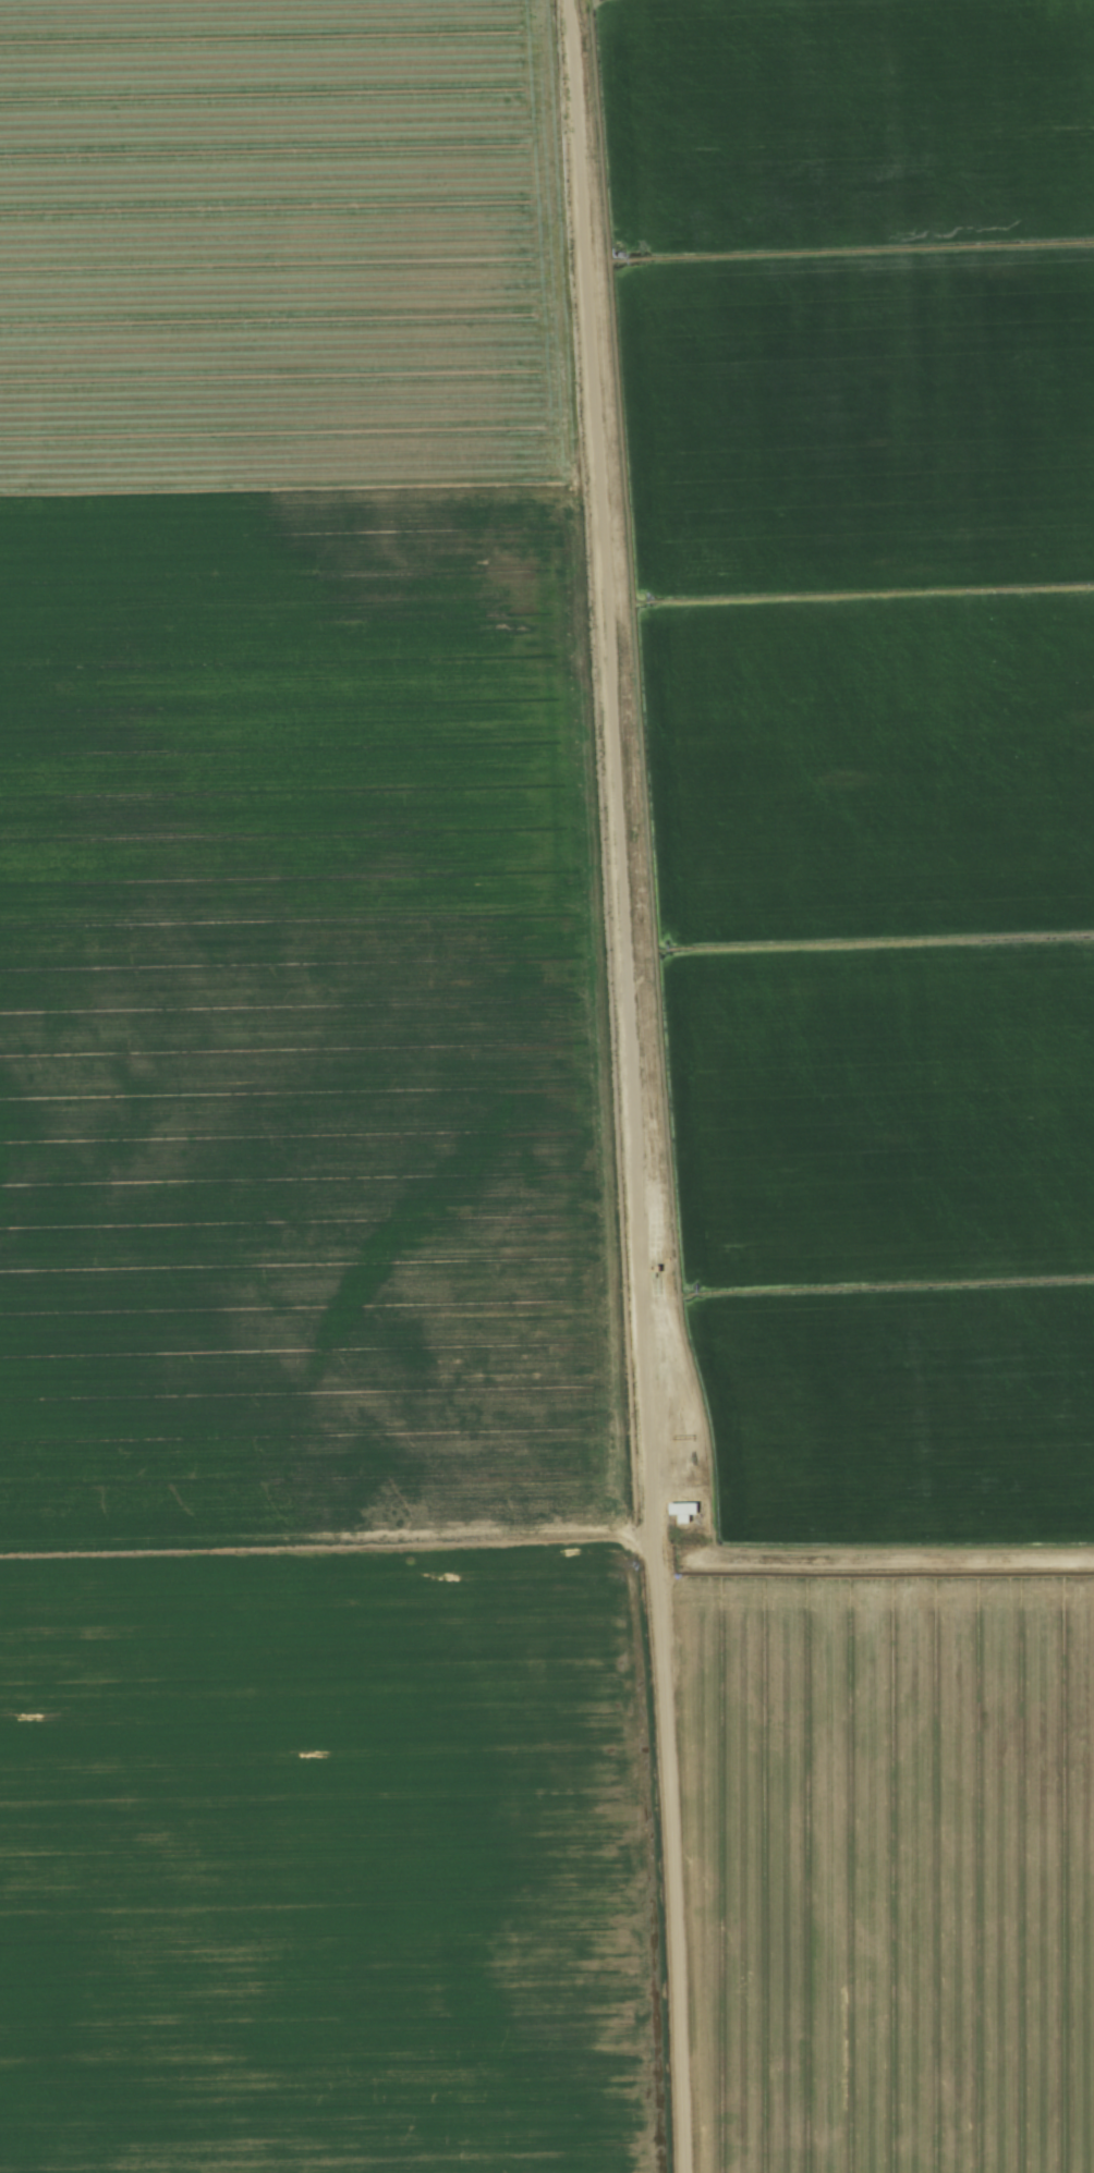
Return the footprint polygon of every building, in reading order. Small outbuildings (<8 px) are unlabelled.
[(667,1503),(667,1514),(674,1514),(676,1522),(688,1522),(688,1513),(696,1513),(695,1502),(667,1503)]
